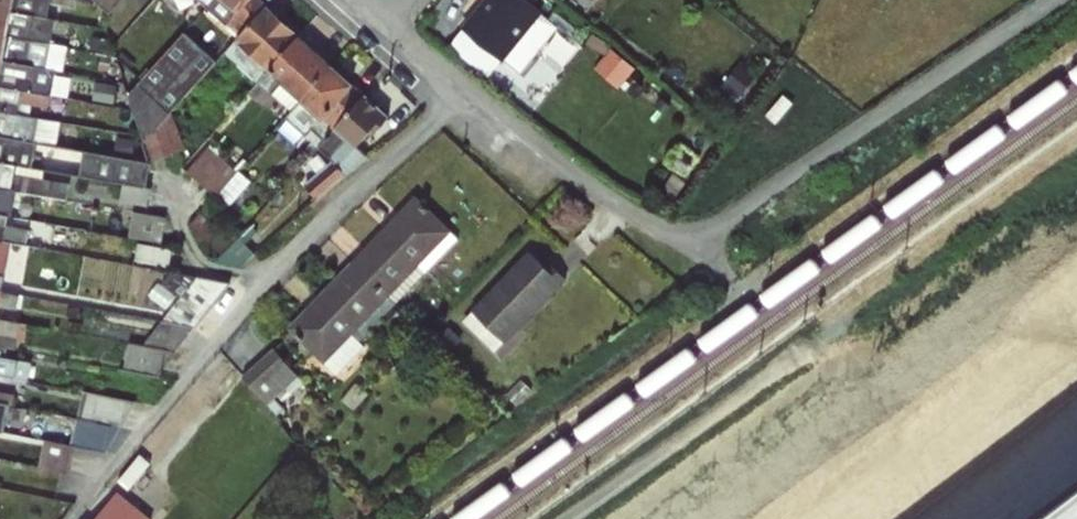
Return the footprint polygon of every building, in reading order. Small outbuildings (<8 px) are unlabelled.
[(49,19),(51,7),(74,8),(75,0),(0,0),(0,10),(49,19)] [(112,10),(121,0),(101,0),(112,10)] [(250,25),(270,1),(269,0),(221,0),(250,25)] [(527,0),(486,0),(462,29),(517,74),(557,25),(527,0)] [(274,3),(241,37),(330,120),(363,86),(274,3)] [(49,42),(53,43),(56,30),(48,26),(49,19),(0,10),(0,34),(49,42)] [(46,67),(49,42),(0,34),(0,59),(46,67)] [(43,171),(121,187),(121,203),(147,207),(152,192),(160,191),(157,179),(171,173),(168,158),(187,147),(174,113),(215,62),(185,35),(128,94),(146,161),(33,141),(0,136),(0,163),(43,171)] [(612,47),(600,70),(627,85),(639,62),(612,47)] [(51,98),(57,71),(46,67),(0,59),(0,88),(51,98)] [(30,116),(31,107),(49,109),(51,98),(0,88),(0,112),(30,116)] [(361,140),(396,123),(382,95),(336,118),(343,133),(328,141),(343,171),(314,185),(316,189),(372,162),(361,140)] [(33,141),(38,119),(30,116),(0,112),(0,136),(33,141)] [(191,168),(232,205),(255,180),(213,143),(191,168)] [(12,193),(65,202),(70,185),(42,178),(43,171),(0,163),(0,191),(12,193)] [(8,217),(21,219),(24,205),(12,200),(12,193),(0,191),(0,215),(8,217)] [(359,330),(456,231),(419,195),(292,325),(342,373),(371,343),(359,330)] [(138,211),(136,232),(159,235),(161,213),(138,211)] [(49,250),(53,232),(38,226),(7,221),(8,217),(0,215),(0,241),(49,250)] [(467,318),(503,351),(569,279),(533,246),(467,318)] [(150,347),(139,340),(129,357),(164,379),(226,284),(200,268),(150,347)] [(0,270),(0,291),(9,272),(0,270)] [(16,311),(19,292),(0,292),(0,309),(16,311)] [(14,351),(18,342),(23,343),(25,323),(0,318),(0,349),(14,351)] [(283,345),(247,370),(269,402),(305,377),(283,345)] [(27,382),(32,363),(0,358),(0,377),(27,382)] [(92,388),(77,440),(117,451),(132,399),(92,388)] [(8,405),(13,405),(15,395),(0,391),(0,404),(8,405)] [(52,438),(45,464),(70,470),(77,445),(52,438)] [(117,492),(95,518),(148,518),(117,492)]
